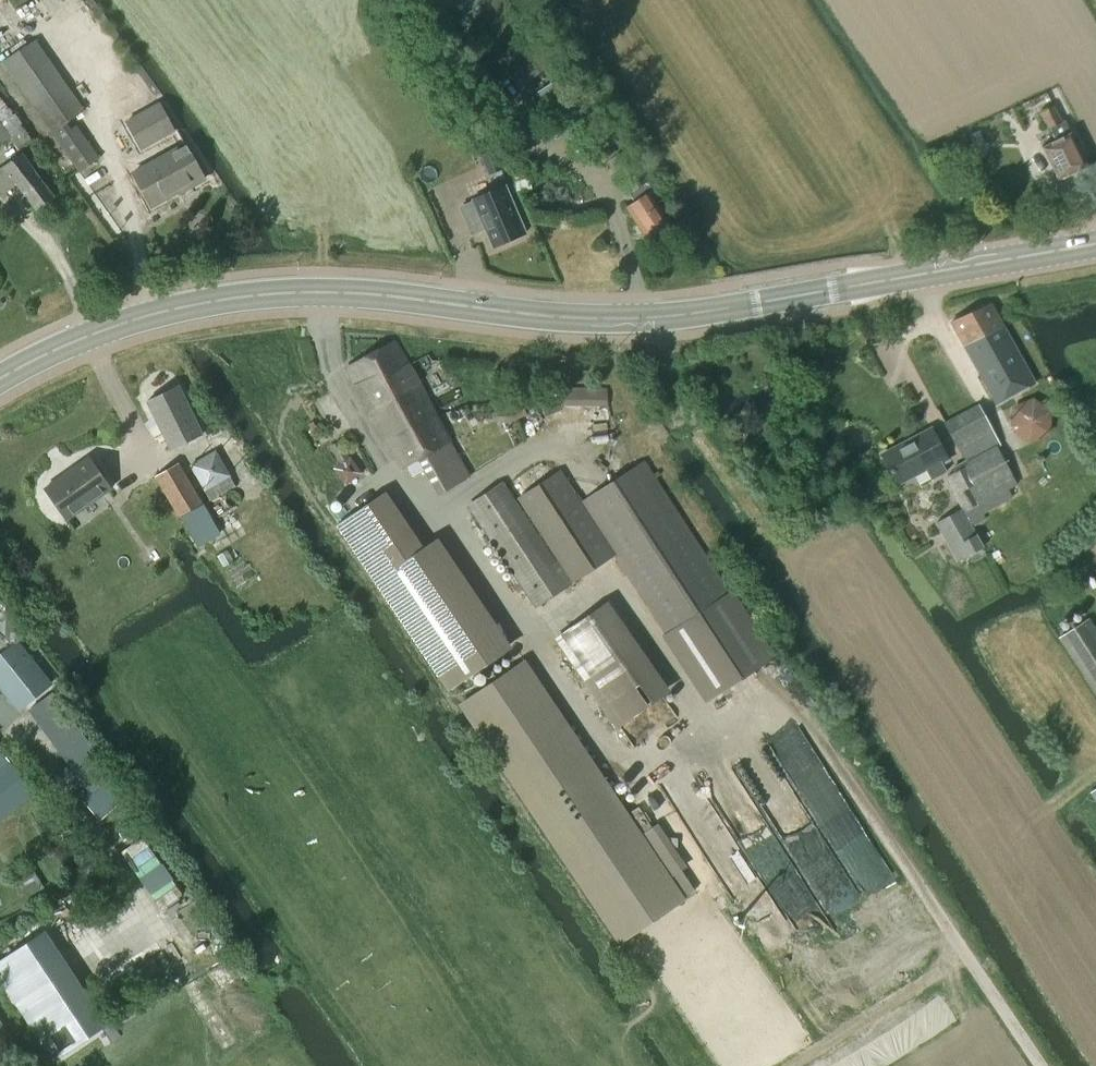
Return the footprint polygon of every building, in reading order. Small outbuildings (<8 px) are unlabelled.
[(559,57),(521,0),(486,0),(468,12),(517,85),(559,57)] [(78,171),(97,157),(75,124),(69,128),(65,121),(82,109),(34,39),(2,61),(78,171)] [(554,81),(536,94),(566,139),(598,117),(568,72),(572,69),(563,57),(546,69),(554,81)] [(141,147),(172,129),(158,103),(126,121),(141,147)] [(1060,122),(1052,106),(1040,112),(1048,128),(1049,127),(1055,140),(1042,146),(1058,179),(1087,165),(1070,132),(1064,120),(1060,122)] [(191,185),(204,178),(184,143),(132,172),(150,205),(190,183),(191,185)] [(648,237),(669,223),(649,194),(655,190),(647,180),(649,179),(627,147),(606,161),(628,193),(630,192),(637,202),(628,208),(648,237)] [(502,167),(494,149),(481,154),(489,173),(502,167)] [(54,196),(21,152),(0,168),(0,193),(1,194),(16,183),(36,209),(54,196)] [(493,247),(525,233),(505,185),(472,199),(473,201),(460,207),(469,228),(477,225),(478,227),(482,229),(485,228),(493,247)] [(990,304),(950,322),(964,346),(996,404),(1035,383),(1003,326),(990,304)] [(439,493),(470,476),(451,441),(456,438),(449,426),(445,428),(419,382),(394,341),(346,366),(359,394),(400,469),(419,458),(439,493)] [(170,450),(201,435),(179,388),(147,402),(170,450)] [(957,442),(967,461),(997,445),(1000,443),(978,403),(944,421),(955,443),(957,442)] [(888,452),(902,479),(925,467),(932,478),(946,470),(941,461),(947,458),(931,429),(888,452)] [(977,504),(1016,483),(1004,460),(997,445),(967,461),(969,464),(946,476),(955,493),(953,494),(961,509),(936,522),(956,560),(982,546),(970,525),(984,518),(977,504)] [(66,518),(110,487),(89,457),(45,488),(66,518)] [(769,658),(642,463),(583,502),(614,551),(709,697),(769,658)] [(179,518),(201,505),(177,465),(156,478),(179,518)] [(614,551),(583,502),(581,503),(559,470),(514,501),(502,483),(468,506),(535,605),(569,582),(614,551)] [(385,493),(338,525),(375,581),(422,549),(385,493)] [(627,740),(675,710),(612,610),(564,640),(627,740)] [(13,644),(13,645),(18,641),(17,641),(27,634),(12,614),(6,619),(6,637),(13,644)] [(1059,637),(1095,693),(1095,630),(1088,618),(1059,637)] [(0,655),(0,688),(17,709),(50,682),(18,641),(13,645),(12,646),(0,655)] [(460,705),(619,942),(684,898),(525,661),(460,705)] [(32,792),(7,761),(0,767),(0,818),(32,792)] [(110,828),(141,807),(114,766),(83,787),(110,828)] [(0,962),(0,968),(57,1055),(101,1027),(112,1020),(86,982),(76,988),(41,935),(0,962)] [(129,989),(107,1003),(118,1019),(139,1005),(129,989)]
